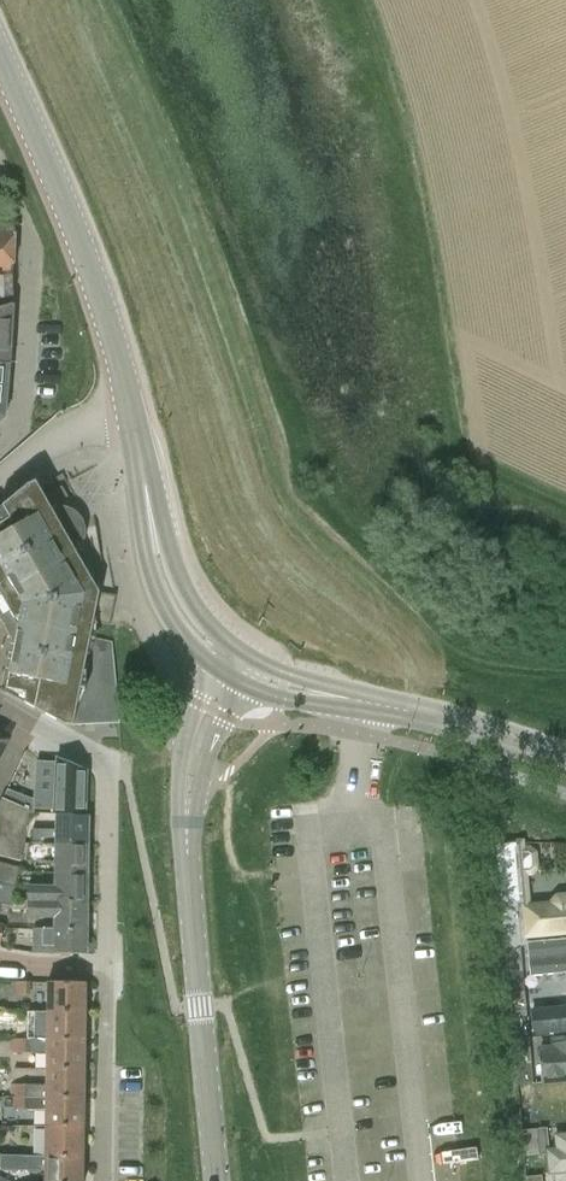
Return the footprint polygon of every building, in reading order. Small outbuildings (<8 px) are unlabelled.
[(0,230),(0,251),(15,248),(16,224),(0,230)] [(15,248),(0,251),(0,301),(14,296),(15,248)] [(9,366),(14,305),(0,310),(0,366),(9,366)] [(4,419),(9,366),(0,366),(0,416),(4,419)] [(93,623),(99,595),(115,598),(106,548),(100,548),(94,515),(81,518),(70,500),(75,496),(64,477),(41,491),(35,481),(27,486),(0,509),(0,596),(18,627),(5,694),(66,727),(120,724),(112,642),(90,637),(93,623)] [(99,595),(93,623),(110,626),(115,598),(99,595)] [(9,742),(0,737),(0,760),(9,742)] [(56,815),(85,815),(86,771),(57,760),(55,796),(55,815),(56,815)] [(0,804),(0,856),(19,861),(29,812),(2,800),(0,804)] [(88,816),(85,815),(56,815),(56,830),(29,830),(29,845),(55,845),(88,846),(88,816)] [(500,901),(516,900),(524,899),(518,839),(494,841),(495,848),(500,901)] [(55,874),(87,874),(88,846),(55,845),(29,845),(25,861),(56,862),(55,874)] [(549,869),(550,847),(537,847),(537,869),(549,869)] [(15,887),(19,867),(0,862),(0,884),(15,887)] [(87,903),(87,874),(55,874),(55,887),(27,887),(27,901),(45,901),(87,903)] [(0,904),(11,906),(15,887),(0,884),(0,904)] [(565,933),(565,888),(556,888),(550,898),(524,900),(527,936),(565,933)] [(500,901),(503,927),(519,924),(516,900),(500,901)] [(54,918),(54,929),(86,930),(87,903),(45,901),(27,901),(27,917),(54,918)] [(519,924),(503,927),(505,940),(505,947),(521,945),(519,924)] [(86,930),(54,929),(35,929),(34,954),(86,954),(86,930)] [(530,941),(532,974),(565,971),(565,938),(530,941)] [(505,947),(508,974),(523,971),(521,945),(505,947)] [(16,981),(16,995),(31,995),(30,981),(16,981)] [(46,982),(46,1012),(85,1012),(85,982),(46,982)] [(525,992),(510,993),(512,1019),(527,1017),(525,992)] [(534,1005),(537,1033),(565,1030),(565,1002),(534,1005)] [(85,1012),(46,1012),(46,1040),(85,1041),(85,1012)] [(16,1027),(16,1040),(29,1040),(29,1028),(16,1027)] [(532,1063),(529,1038),(514,1039),(516,1064),(532,1063)] [(542,1040),(545,1079),(565,1078),(565,1038),(542,1040)] [(46,1040),(29,1040),(16,1040),(15,1052),(46,1054),(46,1070),(84,1070),(85,1041),(46,1040)] [(14,1097),(14,1098),(84,1098),(84,1070),(46,1070),(46,1084),(14,1084),(14,1086),(12,1086),(12,1097),(14,1097)] [(46,1127),(84,1128),(84,1098),(14,1098),(14,1109),(46,1110),(46,1127)] [(46,1127),(46,1157),(84,1157),(84,1128),(46,1127)] [(550,1171),(565,1170),(565,1128),(554,1129),(556,1143),(548,1144),(550,1171)] [(538,1130),(523,1131),(525,1156),(541,1155),(538,1130)] [(45,1180),(83,1180),(84,1157),(46,1157),(0,1157),(0,1170),(45,1171),(45,1180)]
